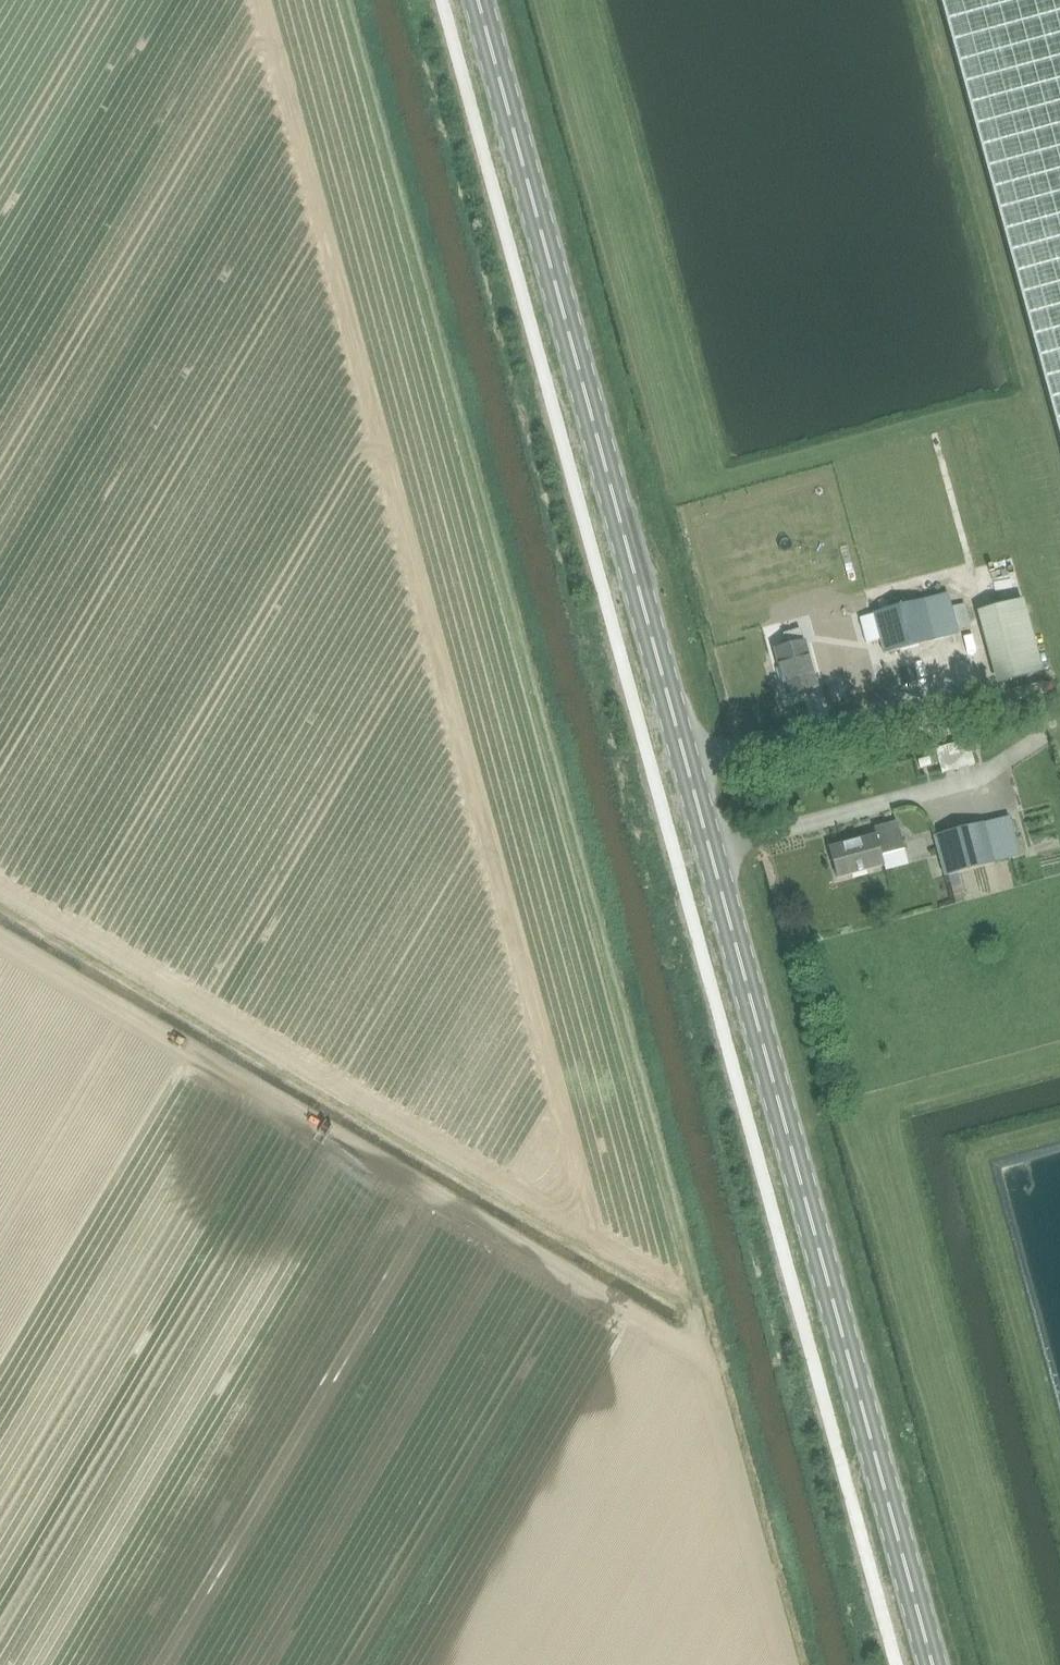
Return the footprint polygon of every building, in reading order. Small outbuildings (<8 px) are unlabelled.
[(1059,442),(1059,0),(939,0),(1059,442)] [(923,601),(874,614),(884,654),(934,641),(959,635),(957,629),(970,626),(965,605),(952,608),(948,595),(923,601)] [(997,684),(1042,672),(1023,600),(978,612),(997,684)] [(787,697),(817,688),(804,642),(803,642),(799,630),(783,634),(786,647),(774,650),(787,697)] [(947,642),(958,664),(974,656),(964,634),(947,642)] [(941,773),(974,765),(968,741),(935,750),(941,773)] [(920,768),(930,765),(929,758),(918,762),(920,768)] [(944,877),(995,864),(1019,857),(1009,816),(934,836),(944,877)] [(876,836),(829,849),(837,878),(884,866),(881,856),(904,849),(899,830),(876,836)]
